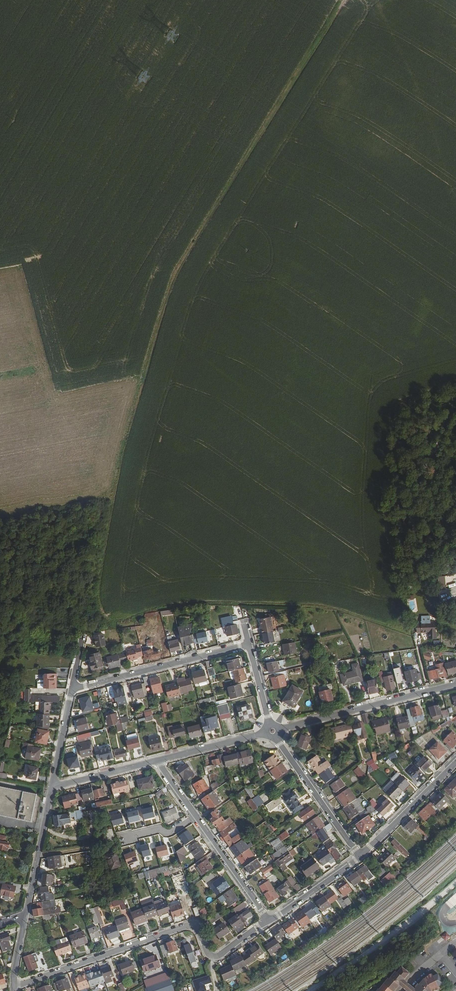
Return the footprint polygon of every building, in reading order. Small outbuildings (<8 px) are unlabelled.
[(261,629),(261,633),(262,633),(272,631),(273,631),(270,617),(260,619),(261,626),(262,628),(261,629)] [(415,626),(418,636),(425,634),(427,638),(434,637),(430,622),(415,626)] [(225,627),(227,635),(238,633),(237,628),(239,627),(238,624),(234,625),(225,627)] [(179,631),(182,643),(194,640),(192,634),(190,635),(191,627),(179,629),(179,631)] [(168,642),(170,652),(180,649),(179,647),(182,646),(182,643),(179,631),(174,632),(176,640),(168,642)] [(272,631),(262,633),(264,643),(274,641),(272,631)] [(95,635),(97,646),(106,644),(104,633),(95,635)] [(283,643),(285,654),(297,652),(295,641),(283,643)] [(106,658),(107,661),(105,661),(106,666),(108,665),(109,668),(121,665),(120,662),(128,660),(126,651),(124,642),(121,643),(123,653),(106,658)] [(126,651),(128,660),(129,661),(133,660),(138,658),(137,657),(143,656),(141,647),(126,651)] [(143,652),(145,659),(159,655),(158,649),(155,650),(155,651),(153,652),(153,649),(143,652)] [(91,658),(91,662),(90,662),(92,668),(103,666),(99,652),(90,654),(91,658)] [(429,661),(432,654),(425,652),(422,659),(429,661)] [(226,661),(228,671),(232,670),(241,668),(238,658),(226,661)] [(267,663),(269,672),(279,670),(278,661),(267,663)] [(445,669),(447,669),(448,674),(455,672),(455,661),(444,664),(445,669)] [(207,668),(209,676),(215,675),(213,667),(208,668),(207,668)] [(232,670),(235,682),(246,679),(243,667),(241,668),(232,670)] [(400,667),(393,669),(397,684),(402,683),(402,682),(403,681),(400,667)] [(429,679),(431,679),(441,676),(443,676),(444,678),(446,678),(444,670),(442,670),(441,668),(432,670),(427,671),(429,679)] [(404,671),(407,682),(421,679),(420,672),(416,673),(415,669),(404,671)] [(192,673),(194,683),(206,680),(204,670),(192,673)] [(272,678),(274,688),(284,685),(281,675),(287,674),(286,670),(274,673),(275,677),(272,678)] [(341,674),(343,685),(357,681),(361,680),(359,670),(354,671),(341,674)] [(378,671),(380,682),(384,681),(386,689),(393,687),(391,680),(393,680),(392,675),(383,677),(381,671),(378,671)] [(44,676),(44,690),(55,690),(55,685),(55,682),(57,679),(57,675),(50,675),(44,676)] [(151,679),(153,688),(154,691),(163,689),(162,686),(160,677),(151,679)] [(178,682),(180,692),(193,689),(190,678),(177,681),(178,682)] [(365,682),(367,688),(368,694),(378,691),(375,679),(365,682)] [(168,697),(181,694),(178,682),(173,684),(173,685),(165,687),(168,697)] [(132,686),(135,697),(144,694),(141,683),(132,686)] [(228,687),(230,698),(240,696),(239,690),(241,690),(240,684),(228,687)] [(318,687),(322,702),(333,700),(330,690),(333,689),(332,684),(318,687)] [(293,685),(282,703),(292,708),(302,691),(293,685)] [(116,697),(118,703),(127,701),(124,690),(119,691),(119,688),(114,689),(114,690),(113,690),(115,697),(116,697)] [(80,703),(82,712),(93,709),(89,697),(80,699),(81,703),(80,703)] [(40,702),(40,714),(48,715),(49,715),(50,702),(40,702)] [(217,706),(219,716),(229,713),(226,703),(217,706)] [(238,709),(241,720),(252,716),(249,706),(238,709)] [(429,708),(431,717),(440,715),(439,706),(429,708)] [(406,710),(408,719),(421,715),(419,707),(406,710)] [(105,716),(106,722),(108,722),(109,725),(118,722),(116,713),(105,716)] [(39,714),(38,726),(49,726),(49,722),(48,722),(48,715),(40,714),(39,714)] [(207,719),(202,721),(205,732),(211,730),(211,727),(214,727),(214,728),(219,727),(216,716),(207,718),(207,719)] [(441,717),(442,724),(448,721),(449,720),(448,716),(441,717)] [(77,720),(80,730),(89,728),(86,717),(77,720)] [(372,722),(374,728),(375,727),(377,735),(382,733),(381,729),(389,728),(386,718),(372,722)] [(397,720),(399,730),(404,729),(409,728),(407,718),(397,720)] [(442,724),(436,727),(437,729),(449,723),(448,721),(442,724)] [(353,727),(355,733),(357,742),(362,740),(360,732),(365,730),(363,723),(358,724),(358,726),(353,727)] [(167,727),(169,737),(184,733),(182,724),(171,727),(171,726),(167,727)] [(188,728),(190,737),(201,735),(198,725),(188,728)] [(336,729),(339,739),(349,736),(349,734),(353,733),(351,726),(347,727),(346,725),(341,726),(341,727),(336,729)] [(331,729),(334,740),(339,739),(336,729),(336,727),(331,729)] [(38,729),(36,741),(47,743),(47,742),(46,742),(48,733),(49,733),(49,731),(38,729)] [(452,749),(455,745),(455,736),(452,732),(444,740),(452,749)] [(302,734),(298,747),(306,750),(311,737),(302,734)] [(149,739),(151,750),(162,747),(160,736),(149,739)] [(126,741),(129,749),(141,746),(139,737),(126,741)] [(79,744),(82,756),(92,753),(90,747),(92,746),(90,741),(79,744)] [(429,750),(434,754),(433,756),(437,761),(442,756),(441,755),(446,751),(437,742),(429,750)] [(27,747),(25,757),(37,760),(38,754),(39,754),(40,749),(32,747),(27,746),(27,747)] [(108,759),(114,757),(111,747),(99,750),(98,747),(94,748),(97,760),(101,759),(107,758),(108,759)] [(115,751),(117,759),(119,759),(119,757),(127,755),(126,750),(120,751),(120,749),(115,751)] [(237,754),(240,764),(240,766),(253,762),(250,750),(237,754)] [(388,756),(392,761),(397,757),(393,752),(388,756)] [(223,758),(225,765),(226,768),(240,764),(237,754),(229,756),(223,758)] [(265,762),(271,771),(282,763),(276,754),(265,762)] [(212,761),(214,766),(216,765),(215,764),(222,762),(223,766),(225,765),(223,758),(222,758),(222,755),(217,756),(217,759),(212,761)] [(77,767),(81,766),(78,756),(67,759),(70,768),(77,766),(77,767)] [(308,762),(314,770),(315,769),(322,765),(317,757),(308,762)] [(425,757),(416,766),(422,773),(431,764),(425,757)] [(386,763),(392,769),(394,766),(389,760),(386,763)] [(318,774),(330,766),(327,762),(322,765),(315,769),(318,774)] [(271,771),(277,779),(288,772),(282,763),(271,771)] [(176,769),(184,780),(193,774),(186,765),(182,768),(181,766),(176,769)] [(28,766),(26,777),(36,779),(38,767),(28,766)] [(356,769),(362,777),(363,778),(368,775),(368,771),(365,768),(364,766),(360,768),(359,766),(356,769)] [(408,774),(418,783),(425,776),(422,773),(416,766),(408,774)] [(354,770),(360,779),(362,777),(356,769),(355,768),(352,769),(353,771),(354,770)] [(319,774),(326,784),(334,777),(328,769),(319,774)] [(368,775),(375,782),(379,778),(371,770),(368,775)] [(401,776),(394,783),(396,784),(401,790),(408,783),(401,776)] [(137,780),(139,791),(154,787),(151,777),(137,780)] [(334,793),(337,796),(338,796),(344,791),(340,785),(343,783),(340,779),(330,785),(334,790),(335,793),(334,793)] [(193,786),(202,799),(207,796),(204,792),(208,788),(202,780),(193,786)] [(111,785),(113,795),(129,790),(127,781),(111,785)] [(453,797),(455,794),(455,785),(452,782),(445,789),(453,797)] [(396,784),(386,794),(392,800),(401,790),(396,784)] [(31,821),(37,793),(0,786),(0,815),(31,821)] [(338,796),(346,807),(356,799),(348,788),(344,791),(338,796)] [(81,793),(83,800),(93,797),(91,789),(81,792),(81,793)] [(93,791),(95,799),(94,799),(96,808),(103,806),(105,806),(106,806),(113,804),(111,800),(108,800),(108,799),(99,801),(98,798),(103,797),(101,789),(93,791)] [(156,794),(158,799),(165,794),(162,789),(156,794)] [(202,799),(209,810),(221,802),(213,792),(207,796),(202,799)] [(285,801),(294,813),(301,808),(298,803),(297,803),(295,799),(297,798),(293,792),(284,799),(281,795),(266,806),(270,812),(283,803),(285,801)] [(442,792),(432,802),(439,809),(447,801),(449,799),(442,792)] [(81,793),(62,798),(65,809),(71,807),(69,802),(76,800),(77,802),(83,800),(81,793)] [(255,797),(252,800),(257,807),(264,803),(258,795),(255,797)] [(346,807),(343,809),(348,815),(352,812),(354,816),(363,810),(358,803),(361,801),(359,797),(356,799),(346,807)] [(248,801),(254,810),(258,808),(257,807),(252,800),(251,799),(248,801)] [(376,810),(382,816),(388,811),(389,812),(392,809),(390,808),(393,805),(387,799),(382,804),(382,805),(380,807),(375,802),(372,805),(376,809),(376,810)] [(283,803),(291,815),(294,813),(285,801),(283,803)] [(419,813),(426,820),(433,813),(434,814),(437,812),(436,811),(437,809),(431,803),(430,804),(429,804),(419,813)] [(368,810),(365,813),(367,816),(368,815),(376,809),(372,805),(371,804),(367,808),(368,810)] [(299,814),(304,821),(313,815),(311,812),(313,811),(310,806),(299,814)] [(152,807),(141,809),(144,820),(155,817),(152,807)] [(162,811),(166,822),(178,817),(174,807),(162,811)] [(73,811),(74,817),(75,821),(83,819),(82,810),(73,811)] [(138,810),(127,813),(129,823),(140,820),(138,810)] [(210,819),(220,832),(233,823),(229,818),(224,821),(217,810),(212,814),(214,817),(210,819)] [(373,813),(379,819),(382,816),(376,810),(373,813)] [(54,817),(55,826),(63,825),(63,824),(70,823),(70,818),(74,817),(73,811),(69,812),(69,815),(54,817)] [(121,813),(111,816),(113,826),(124,823),(121,813)] [(361,820),(356,824),(358,827),(356,828),(362,835),(372,828),(371,827),(374,824),(368,815),(367,816),(361,820)] [(308,823),(310,826),(312,825),(315,829),(313,830),(315,833),(316,833),(325,826),(317,816),(308,823)] [(413,819),(403,829),(408,834),(410,831),(411,832),(417,827),(425,835),(424,836),(425,837),(424,838),(426,841),(430,837),(413,819)] [(264,822),(271,832),(274,831),(270,825),(266,820),(264,822)] [(233,823),(220,832),(229,847),(243,837),(237,830),(234,832),(237,836),(231,840),(226,833),(235,827),(233,823)] [(316,833),(317,834),(323,842),(329,837),(326,833),(327,832),(325,829),(326,829),(327,830),(332,826),(329,823),(325,826),(316,833)] [(102,833),(106,845),(114,842),(110,830),(102,833)] [(194,839),(188,830),(179,836),(186,845),(194,839)] [(286,831),(278,837),(281,841),(289,836),(286,831)] [(8,851),(10,844),(5,843),(3,842),(4,840),(6,840),(6,837),(0,835),(0,840),(0,842),(0,849),(8,851)] [(271,843),(274,846),(281,841),(278,837),(271,843)] [(393,846),(396,848),(397,847),(405,855),(407,852),(395,839),(392,841),(395,844),(393,846)] [(231,848),(237,857),(241,853),(244,852),(245,851),(251,847),(249,844),(246,846),(242,840),(238,842),(231,848)] [(333,841),(325,846),(326,848),(330,852),(331,852),(337,860),(341,857),(335,848),(337,847),(333,841)] [(189,847),(197,858),(204,852),(197,842),(189,847)] [(148,844),(140,846),(143,857),(151,855),(148,844)] [(166,845),(155,847),(158,857),(169,855),(166,845)] [(183,846),(177,851),(181,861),(186,858),(184,854),(187,852),(183,846)] [(272,855),(276,861),(288,852),(285,847),(272,855)] [(326,848),(315,856),(322,865),(329,860),(330,863),(335,860),(330,852),(326,848)] [(388,850),(378,859),(385,867),(395,858),(388,850)] [(123,855),(126,866),(138,862),(135,851),(123,855)] [(237,857),(244,866),(250,862),(245,854),(246,854),(244,852),(241,853),(242,854),(237,857)] [(275,862),(282,872),(287,869),(284,865),(292,859),(288,852),(276,861),(275,862)] [(106,856),(108,861),(109,861),(113,869),(121,866),(116,853),(106,856)] [(196,862),(198,865),(203,872),(204,873),(212,868),(206,859),(207,859),(205,855),(196,862)] [(48,858),(50,869),(62,867),(60,856),(48,858)] [(313,858),(299,868),(306,877),(319,867),(313,858)] [(245,867),(250,874),(260,867),(255,859),(245,867)] [(270,864),(261,870),(264,875),(273,868),(270,864)] [(127,867),(130,876),(136,874),(139,874),(134,865),(127,867)] [(166,866),(154,869),(155,874),(168,870),(166,866)] [(366,866),(357,872),(359,876),(361,878),(363,881),(366,878),(368,881),(374,877),(368,870),(366,866)] [(145,872),(148,878),(156,875),(155,874),(154,869),(145,872)] [(170,876),(174,885),(186,880),(183,871),(170,876)] [(213,871),(203,878),(206,882),(216,875),(213,871)] [(348,878),(351,882),(353,880),(354,882),(357,879),(356,878),(359,876),(357,872),(348,878)] [(390,872),(380,881),(385,887),(395,878),(392,875),(390,872)] [(43,879),(42,884),(50,885),(51,881),(52,881),(53,878),(54,879),(54,875),(44,874),(42,874),(42,879),(43,879)] [(213,882),(220,892),(228,886),(222,876),(213,882)] [(287,880),(291,885),(293,886),(296,884),(297,884),(291,876),(287,879),(287,880)] [(338,887),(343,895),(351,889),(345,881),(338,887)] [(3,884),(1,895),(13,897),(15,887),(3,884)] [(284,884),(277,889),(282,896),(286,893),(285,891),(288,889),(284,884)] [(261,890),(267,898),(272,895),(275,898),(278,896),(272,887),(269,890),(266,886),(261,890)] [(40,888),(43,901),(50,900),(48,887),(40,888)] [(222,895),(229,906),(232,904),(236,902),(238,900),(230,889),(222,895)] [(324,896),(329,903),(338,897),(333,890),(324,896)] [(170,896),(172,901),(169,902),(171,906),(169,907),(170,911),(173,918),(185,913),(181,903),(180,903),(177,894),(170,896)] [(316,902),(322,911),(330,905),(329,903),(324,896),(320,899),(321,899),(316,902)] [(33,910),(34,918),(42,916),(50,915),(49,911),(42,912),(42,909),(53,907),(51,900),(43,902),(37,903),(38,909),(33,910)] [(155,905),(158,913),(159,916),(170,911),(169,907),(166,901),(155,905)] [(303,911),(308,917),(309,919),(319,912),(314,903),(308,907),(307,905),(304,907),(306,909),(303,910),(303,911)] [(143,910),(146,918),(158,913),(155,905),(143,910)] [(131,913),(136,925),(147,921),(146,918),(143,910),(142,909),(131,913)] [(242,922),(247,919),(246,917),(251,914),(248,910),(238,917),(233,920),(232,917),(228,920),(234,929),(243,924),(242,922)] [(310,921),(303,910),(294,916),(296,919),(299,923),(301,927),(310,921)] [(209,919),(212,923),(221,917),(218,913),(209,919)] [(114,921),(116,925),(118,931),(129,926),(125,916),(114,921)] [(293,919),(283,926),(287,933),(288,934),(299,927),(293,919)] [(224,923),(214,930),(220,939),(230,932),(224,923)] [(105,930),(109,939),(120,935),(118,931),(116,925),(105,930)] [(87,929),(91,938),(99,935),(96,926),(87,929)] [(272,933),(275,939),(276,940),(282,937),(281,935),(285,933),(283,931),(284,931),(281,927),(277,929),(276,930),(272,933)] [(325,928),(318,933),(320,937),(321,936),(327,931),(325,928)] [(70,937),(74,947),(87,942),(83,932),(70,937)] [(3,953),(9,950),(6,941),(12,939),(10,933),(0,936),(0,945),(3,953)] [(185,939),(182,940),(190,963),(196,961),(190,944),(187,944),(185,939)] [(265,946),(270,955),(281,948),(276,940),(275,939),(265,946)] [(53,946),(54,949),(56,956),(72,950),(68,941),(61,944),(53,946)] [(160,946),(163,957),(168,956),(167,953),(170,952),(170,953),(178,950),(175,941),(160,946)] [(242,958),(246,965),(253,961),(264,953),(257,945),(247,952),(249,954),(242,958)] [(24,958),(29,971),(38,968),(36,962),(34,963),(32,955),(24,958)] [(141,961),(144,971),(159,966),(155,955),(141,961)] [(230,962),(231,965),(234,971),(246,965),(242,958),(241,956),(230,962)] [(120,965),(124,975),(135,970),(131,961),(120,965)] [(105,981),(106,983),(111,981),(110,977),(114,975),(110,965),(100,969),(101,970),(105,981)] [(220,970),(221,972),(224,980),(236,976),(234,971),(231,965),(220,970)] [(401,984),(404,980),(410,973),(403,967),(398,972),(397,971),(390,978),(389,978),(380,988),(383,990),(393,990),(394,990),(395,990),(400,985),(401,984)] [(92,972),(86,975),(90,986),(90,987),(102,982),(105,981),(101,970),(97,971),(94,973),(92,973),(92,972)] [(148,990),(171,990),(174,990),(168,972),(144,980),(148,990)] [(86,975),(85,973),(81,975),(81,976),(79,977),(75,978),(79,990),(90,986),(86,975)] [(439,988),(438,986),(443,983),(437,973),(433,975),(432,973),(426,977),(426,978),(424,979),(420,985),(419,984),(415,989),(413,990),(435,990),(439,988)] [(193,980),(196,990),(204,990),(206,990),(204,985),(211,982),(209,976),(193,980)] [(56,990),(59,989),(60,990),(61,990),(67,989),(67,990),(71,990),(70,988),(71,987),(67,978),(53,983),(56,990)] [(411,986),(409,984),(406,981),(403,986),(402,987),(405,989),(407,990),(408,990),(411,986)]
